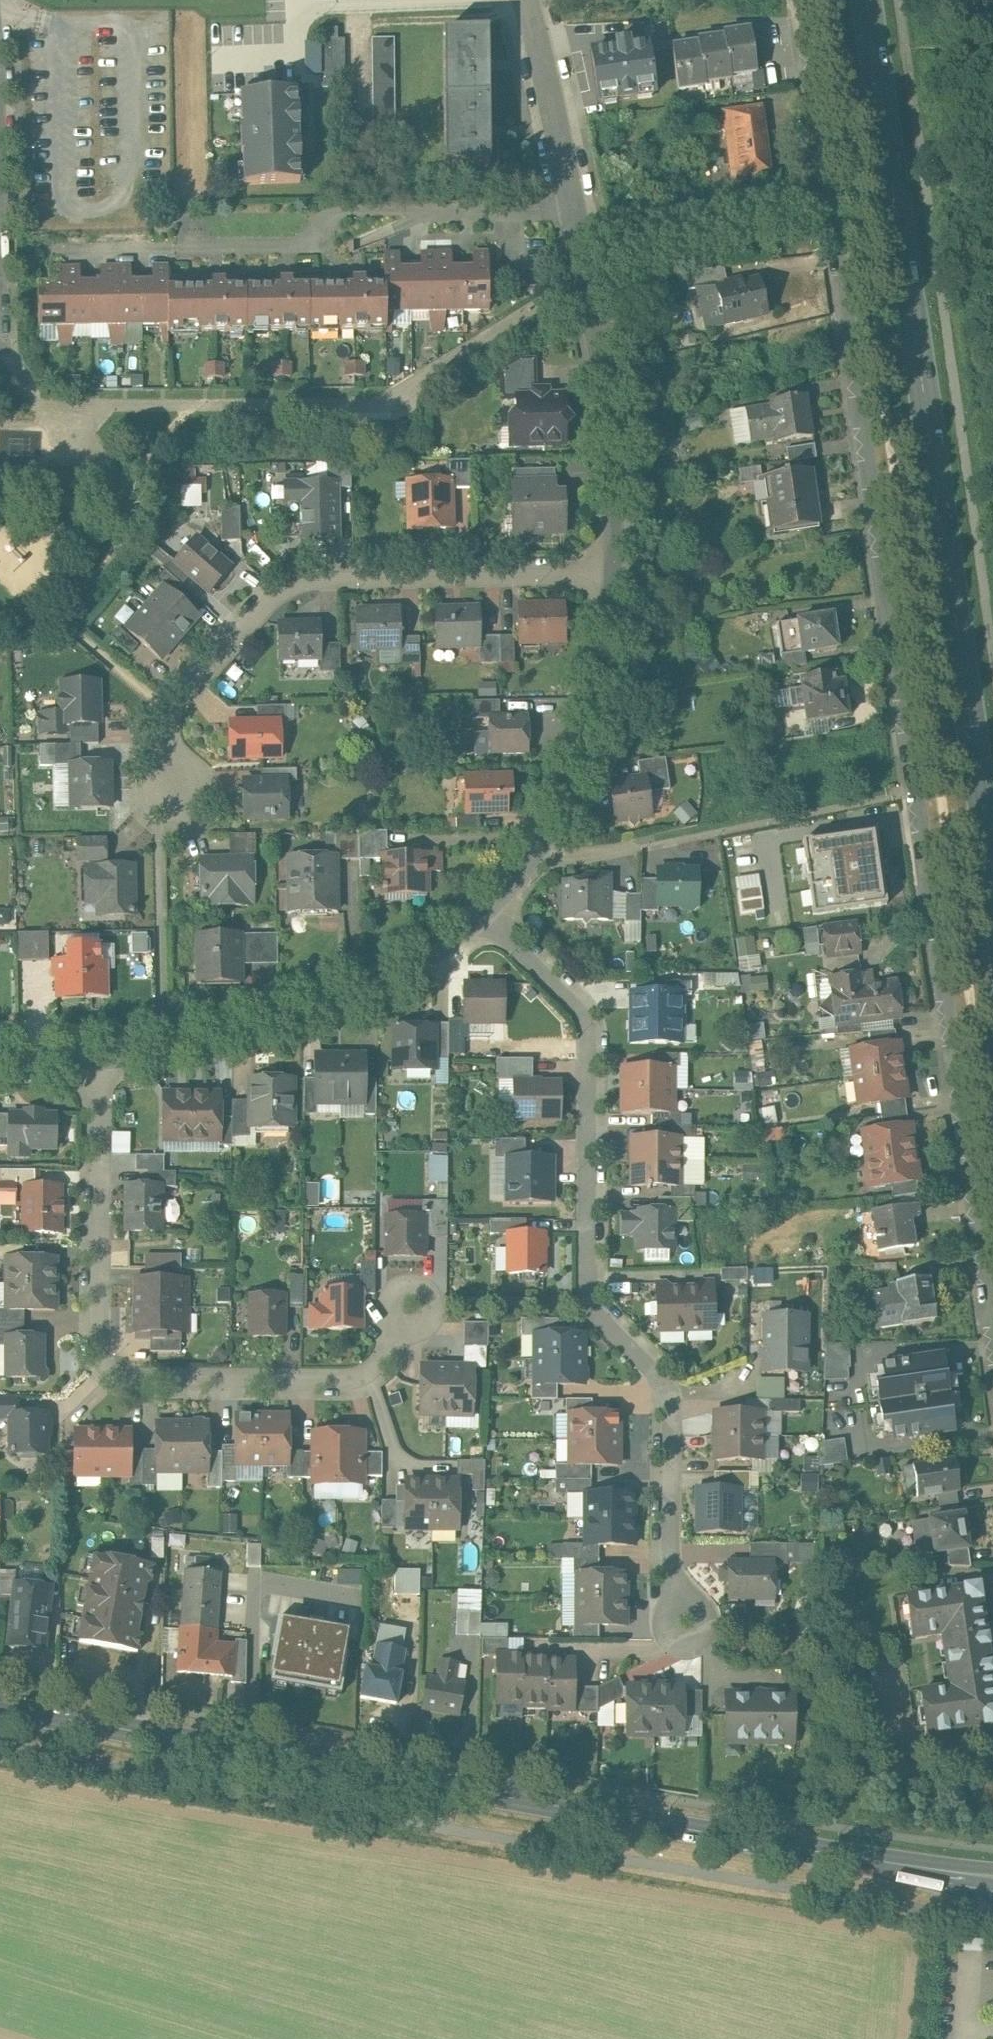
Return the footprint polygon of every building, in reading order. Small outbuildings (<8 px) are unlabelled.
[(337,27),(322,27),(322,38),(337,37),(337,27)] [(756,71),(750,29),(723,33),(724,36),(730,75),(756,71)] [(442,32),(443,98),(488,97),(487,31),(442,32)] [(730,75),(724,36),(697,40),(698,43),(704,82),(730,78),(730,75)] [(323,86),(344,86),(344,37),(337,37),(322,38),(323,86)] [(370,37),(371,92),(371,132),(395,132),(394,37),(370,37)] [(616,47),(591,51),(599,101),(601,101),(601,96),(615,94),(616,98),(638,95),(637,91),(651,89),(652,93),(654,93),(647,43),(630,45),(629,39),(615,41),(616,47)] [(704,82),(698,43),(672,47),(678,89),(704,85),(704,82)] [(273,84),(274,92),(290,92),(290,83),(273,84)] [(290,92),(274,92),(240,94),(242,124),(242,125),(241,125),(241,152),(242,153),(244,184),(300,181),(299,162),(300,161),(299,145),(299,144),(298,144),(298,130),(298,129),(299,129),(298,112),(297,111),(297,92),(290,92)] [(489,164),(488,97),(443,98),(444,165),(489,164)] [(733,180),(769,174),(771,174),(761,105),(722,111),(723,118),(712,119),(714,132),(725,131),(733,180)] [(462,268),(462,310),(489,310),(488,292),(488,277),(488,251),(472,251),(472,268),(462,268)] [(400,269),(399,252),(384,253),(384,286),(385,328),(391,330),(394,311),(410,311),(410,297),(410,269),(400,269)] [(435,252),(421,252),(421,268),(410,269),(410,297),(410,311),(428,310),(431,329),(437,329),(435,252)] [(442,329),(445,310),(462,310),(462,268),(451,268),(451,252),(435,252),(437,329),(442,329)] [(122,343),(125,324),(142,324),(142,281),(131,282),(131,265),(116,266),(116,343),(122,343)] [(168,342),(168,331),(168,289),(167,265),(152,265),(152,281),(142,281),(142,324),(159,324),(162,342),(168,342)] [(59,344),(65,344),(64,266),(49,266),(49,283),(38,283),(38,325),(56,325),(59,344)] [(71,343),(73,325),(91,324),(90,282),(79,282),(79,266),(64,266),(65,344),(71,343)] [(111,343),(116,343),(116,266),(100,266),(101,282),(90,282),(91,324),(107,324),(111,343)] [(686,272),(687,276),(689,288),(726,280),(723,267),(686,272)] [(496,277),(488,277),(488,292),(496,292),(496,277)] [(742,319),(749,317),(767,313),(759,278),(737,284),(736,284),(735,278),(729,280),(724,281),(725,286),(716,288),(724,323),(733,320),(734,322),(742,320),(742,319)] [(245,288),(245,330),(308,329),(308,287),(292,287),(292,279),(280,280),(280,288),(245,288)] [(364,287),(364,279),(352,279),(352,287),(308,287),(308,329),(385,328),(384,286),(364,287)] [(168,331),(199,330),(245,330),(245,288),(224,288),(224,280),(212,280),(212,288),(168,289),(168,331)] [(501,369),(501,387),(501,388),(501,398),(516,397),(516,396),(533,395),(533,390),(535,389),(534,358),(520,359),(501,369)] [(363,361),(349,362),(346,362),(346,374),(363,374),(363,361)] [(290,375),(290,371),(290,362),(273,362),(273,375),(290,375)] [(222,363),(213,363),(205,363),(205,376),(223,376),(222,363)] [(572,419),(565,411),(564,395),(547,395),(546,389),(534,390),(533,396),(516,396),(516,411),(513,412),(509,417),(509,424),(514,428),(517,428),(517,444),(565,443),(565,426),(572,419)] [(805,395),(794,396),(793,396),(770,400),(770,399),(769,400),(769,401),(775,438),(774,438),(775,441),(776,441),(776,440),(811,435),(811,436),(812,435),(806,396),(806,394),(805,394),(805,395)] [(746,407),(746,415),(750,441),(774,437),(775,438),(769,404),(746,407)] [(734,444),(741,443),(750,441),(745,407),(729,410),(734,444)] [(683,421),(684,423),(685,428),(694,425),(692,418),(683,421)] [(788,461),(815,457),(816,456),(814,443),(786,448),(788,461)] [(470,459),(467,459),(446,460),(447,479),(451,480),(451,487),(471,487),(470,460),(470,459)] [(337,488),(342,488),(343,488),(351,488),(350,462),(326,462),(327,482),(337,482),(337,488)] [(756,466),(741,468),(738,469),(740,482),(757,480),(757,478),(758,478),(756,466)] [(512,481),(526,481),(555,480),(554,468),(512,469),(512,481)] [(763,479),(763,483),(771,531),(819,524),(820,524),(820,523),(812,470),(787,474),(786,474),(786,472),(785,472),(782,473),(782,474),(781,475),(757,478),(757,480),(763,479)] [(452,528),(452,515),(450,480),(409,481),(409,499),(404,499),(404,504),(409,504),(410,529),(452,528)] [(564,492),(562,492),(561,492),(555,492),(555,480),(512,481),(514,541),(527,540),(527,533),(564,532),(564,492)] [(187,481),(187,504),(203,504),(203,482),(187,481)] [(285,503),(286,503),(300,503),(301,539),(338,538),(336,482),(285,483),(285,503)] [(239,507),(222,508),(221,508),(222,541),(241,540),(239,507)] [(230,567),(217,555),(196,537),(175,561),(191,576),(209,592),(230,567)] [(170,557),(164,563),(161,566),(182,585),(190,575),(174,560),(170,557)] [(174,593),(175,592),(176,592),(182,585),(164,569),(156,579),(163,585),(164,584),(164,585),(174,593)] [(147,604),(171,625),(182,635),(199,615),(164,585),(147,604)] [(182,635),(180,633),(179,633),(147,604),(126,629),(161,659),(182,635)] [(519,641),(542,641),(543,641),(551,641),(551,632),(564,631),(563,605),(536,606),(533,609),(533,613),(519,614),(519,641)] [(479,647),(479,631),(479,612),(454,613),(453,607),(435,608),(436,642),(452,642),(452,647),(479,647)] [(399,648),(399,640),(399,639),(399,608),(356,609),(357,649),(399,648)] [(775,625),(778,640),(778,641),(781,656),(837,647),(831,615),(798,621),(797,621),(775,625)] [(279,659),(280,659),(281,659),(320,658),(319,622),(278,623),(279,659)] [(138,645),(137,644),(119,628),(110,637),(129,654),(138,645)] [(399,664),(417,664),(418,664),(420,664),(419,636),(400,637),(400,648),(399,649),(399,664)] [(479,663),(500,662),(499,636),(480,636),(480,647),(479,647),(479,663)] [(514,662),(514,649),(513,636),(499,636),(500,662),(514,662)] [(339,643),(330,644),(320,644),(320,658),(319,658),(319,672),(340,671),(339,643)] [(803,653),(794,654),(781,656),(783,668),(805,665),(803,653)] [(804,705),(805,713),(805,714),(807,721),(847,715),(842,683),(835,683),(834,673),(800,678),(801,688),(795,689),(795,690),(789,691),(791,706),(797,705),(797,706),(798,706),(804,705)] [(39,713),(39,730),(39,731),(40,732),(64,732),(64,724),(98,723),(97,681),(62,682),(62,696),(58,700),(58,704),(59,706),(62,710),(62,712),(39,713)] [(496,692),(497,682),(479,682),(479,692),(496,692)] [(500,717),(499,701),(499,700),(472,701),(472,718),(472,719),(487,718),(488,718),(488,717),(489,717),(500,717)] [(257,721),(280,721),(280,723),(285,723),(285,721),(293,720),(292,705),(257,706),(257,721)] [(489,752),(491,752),(528,752),(527,717),(488,718),(489,752)] [(281,757),(280,735),(280,721),(229,722),(230,758),(281,757)] [(70,744),(82,743),(98,743),(97,723),(70,724),(70,744)] [(769,737),(769,736),(769,735),(767,725),(759,726),(761,738),(769,737)] [(54,745),(54,749),(54,750),(55,765),(70,765),(70,764),(81,763),(80,744),(54,745)] [(648,792),(661,791),(669,789),(664,758),(637,762),(639,778),(645,777),(648,792)] [(109,763),(73,764),(72,764),(70,764),(72,807),(110,806),(109,763)] [(464,777),(465,787),(466,813),(506,812),(506,796),(511,795),(510,776),(455,777),(455,778),(464,777)] [(609,782),(614,816),(614,817),(615,822),(629,820),(629,822),(633,825),(637,821),(637,818),(651,816),(645,777),(609,782)] [(291,808),(291,805),(291,804),(291,789),(286,786),(286,781),(243,782),(244,818),(287,817),(287,811),(291,808)] [(456,812),(456,822),(456,829),(478,828),(477,813),(465,813),(465,812),(456,812)] [(886,904),(876,830),(803,840),(813,915),(886,904)] [(359,859),(359,853),(358,831),(347,832),(347,859),(359,859)] [(359,831),(359,848),(359,859),(383,858),(382,831),(359,831)] [(334,832),(335,851),(336,860),(347,859),(346,832),(334,832)] [(255,860),(255,845),(255,834),(229,835),(230,860),(251,860),(255,860)] [(77,861),(85,861),(86,861),(105,861),(105,838),(77,839),(77,861)] [(384,889),(384,893),(384,894),(384,895),(389,899),(404,899),(408,894),(408,893),(426,893),(425,854),(386,855),(383,855),(384,885),(383,886),(383,889),(384,889)] [(288,857),(289,871),(289,884),(336,883),(335,856),(288,857)] [(202,905),(225,904),(226,904),(252,903),(251,860),(201,861),(202,905)] [(657,862),(657,908),(700,909),(700,862),(657,862)] [(86,901),(93,901),(94,901),(108,900),(109,914),(134,914),(133,866),(86,867),(86,901)] [(562,870),(562,921),(613,922),(613,870),(562,870)] [(289,912),(298,912),(336,911),(335,883),(289,884),(289,912)] [(763,910),(761,886),(740,888),(742,912),(763,910)] [(858,953),(857,941),(855,922),(824,926),(828,956),(858,953)] [(805,928),(805,931),(805,932),(808,953),(820,952),(819,946),(826,945),(823,926),(805,928)] [(48,932),(37,932),(17,933),(18,961),(49,960),(48,932)] [(148,934),(134,933),(133,952),(147,952),(148,934)] [(100,934),(67,934),(67,942),(100,942),(100,934)] [(277,962),(277,948),(277,934),(240,935),(241,962),(277,962)] [(198,936),(198,972),(198,983),(241,982),(240,935),(198,936)] [(740,969),(759,967),(756,937),(738,938),(740,969)] [(56,991),(77,991),(83,991),(84,996),(107,996),(106,969),(100,969),(99,944),(68,945),(68,960),(54,961),(54,976),(56,976),(56,991)] [(895,981),(884,983),(863,985),(861,975),(831,978),(836,1024),(899,1017),(895,981)] [(654,993),(659,993),(680,993),(681,995),(690,995),(690,982),(656,982),(655,982),(655,993),(654,993)] [(464,1020),(468,1020),(469,1020),(488,1020),(488,1023),(503,1022),(503,984),(470,983),(464,984),(464,1020)] [(632,994),(632,1028),(632,1029),(632,1035),(644,1036),(645,1041),(680,1042),(680,996),(680,993),(632,994)] [(838,1034),(839,1034),(861,1032),(860,1022),(836,1024),(837,1034),(838,1034)] [(448,1059),(448,1024),(448,1023),(433,1023),(433,1025),(433,1027),(434,1027),(434,1059),(448,1059)] [(394,1069),(422,1070),(434,1069),(434,1027),(394,1027),(394,1069)] [(898,1042),(859,1048),(858,1048),(851,1049),(855,1077),(902,1070),(898,1042)] [(508,1043),(504,1043),(505,1058),(531,1058),(532,1046),(531,1043),(508,1043)] [(848,1048),(841,1049),(850,1101),(856,1100),(848,1048)] [(652,1054),(651,1065),(671,1066),(672,1067),(679,1067),(679,1055),(679,1054),(652,1054)] [(340,1056),(321,1056),(316,1056),(316,1102),(335,1103),(339,1103),(340,1056)] [(340,1103),(360,1103),(364,1103),(364,1056),(344,1056),(340,1056),(340,1103)] [(495,1059),(495,1080),(530,1080),(530,1060),(495,1059)] [(671,1066),(633,1066),(624,1066),(624,1089),(667,1090),(671,1089),(671,1066)] [(906,1098),(906,1095),(902,1070),(855,1077),(858,1104),(906,1098)] [(251,1079),(251,1094),(251,1095),(251,1127),(291,1127),(292,1081),(292,1079),(251,1079)] [(304,1079),(304,1099),(304,1100),(304,1114),(316,1115),(316,1105),(316,1103),(315,1103),(315,1079),(304,1079)] [(364,1079),(364,1083),(364,1103),(363,1103),(363,1115),(375,1115),(376,1083),(376,1079),(364,1079)] [(511,1080),(511,1121),(557,1121),(557,1085),(530,1085),(530,1081),(511,1080)] [(671,1090),(651,1090),(624,1089),(623,1113),(671,1114),(671,1090)] [(164,1093),(164,1114),(164,1115),(164,1140),(191,1140),(191,1094),(191,1093),(164,1093)] [(192,1093),(191,1114),(192,1140),(219,1141),(219,1095),(219,1093),(192,1093)] [(904,1098),(901,1098),(901,1099),(879,1102),(880,1114),(906,1111),(904,1098)] [(232,1101),(232,1116),(232,1135),(249,1136),(249,1127),(250,1127),(251,1101),(250,1100),(232,1101)] [(51,1115),(41,1115),(41,1111),(28,1110),(26,1110),(25,1114),(12,1114),(10,1114),(10,1115),(0,1115),(0,1146),(10,1146),(10,1144),(29,1144),(29,1146),(30,1146),(54,1147),(55,1147),(55,1145),(55,1115),(51,1115)] [(882,1128),(888,1127),(907,1124),(906,1111),(880,1115),(882,1128)] [(671,1114),(661,1114),(652,1114),(651,1125),(677,1126),(679,1126),(678,1113),(671,1113),(671,1114)] [(218,1145),(222,1146),(231,1146),(232,1118),(221,1118),(220,1118),(220,1141),(219,1141),(218,1145)] [(910,1124),(865,1131),(862,1131),(867,1159),(914,1152),(910,1124)] [(680,1139),(686,1139),(687,1139),(694,1139),(694,1126),(673,1126),(671,1126),(671,1138),(678,1138),(679,1138),(680,1139)] [(113,1132),(113,1151),(130,1152),(130,1132),(113,1132)] [(632,1161),(665,1162),(679,1161),(679,1138),(633,1137),(632,1138),(632,1161)] [(525,1157),(525,1142),(525,1139),(495,1139),(494,1156),(495,1158),(507,1158),(508,1157),(525,1157)] [(914,1152),(912,1152),(867,1159),(870,1186),(917,1179),(914,1152)] [(163,1171),(163,1160),(163,1159),(163,1155),(135,1155),(135,1169),(136,1171),(163,1171)] [(429,1155),(429,1181),(448,1181),(448,1155),(429,1155)] [(551,1201),(551,1190),(551,1157),(508,1157),(507,1196),(508,1201),(551,1201)] [(631,1162),(631,1163),(631,1185),(647,1185),(647,1188),(649,1188),(650,1185),(679,1186),(679,1163),(679,1162),(678,1162),(632,1161),(631,1162)] [(25,1186),(35,1185),(35,1170),(0,1170),(0,1183),(11,1183),(11,1187),(25,1186)] [(148,1171),(147,1185),(148,1185),(160,1185),(160,1186),(175,1186),(175,1176),(175,1171),(148,1171)] [(916,1180),(893,1183),(890,1184),(892,1197),(918,1193),(916,1180)] [(25,1211),(25,1232),(58,1232),(58,1192),(58,1186),(25,1186),(25,1187),(11,1187),(11,1183),(0,1183),(0,1200),(15,1201),(16,1196),(25,1196),(25,1211)] [(127,1185),(127,1222),(127,1231),(160,1231),(160,1190),(160,1185),(127,1185)] [(679,1186),(678,1186),(670,1186),(671,1198),(691,1198),(694,1198),(694,1185),(679,1185),(679,1186)] [(692,1222),(690,1202),(690,1201),(689,1198),(659,1198),(658,1205),(658,1210),(673,1210),(673,1222),(692,1222)] [(862,1214),(883,1210),(888,1210),(886,1198),(860,1201),(862,1214)] [(422,1216),(427,1217),(433,1217),(433,1236),(446,1237),(447,1237),(447,1201),(422,1201),(422,1216)] [(916,1206),(911,1207),(910,1207),(870,1213),(871,1214),(874,1214),(877,1235),(870,1236),(870,1239),(877,1239),(878,1251),(913,1246),(913,1244),(911,1244),(908,1217),(917,1216),(916,1206)] [(622,1214),(622,1229),(622,1232),(631,1232),(631,1234),(636,1235),(636,1242),(639,1246),(639,1249),(673,1249),(673,1212),(673,1210),(639,1210),(639,1212),(631,1212),(631,1214),(622,1214)] [(387,1216),(387,1227),(387,1245),(385,1246),(386,1247),(387,1247),(387,1256),(423,1256),(423,1237),(433,1236),(433,1220),(433,1217),(387,1216)] [(526,1219),(515,1219),(490,1219),(490,1234),(508,1234),(509,1234),(509,1232),(526,1232),(526,1219)] [(509,1272),(520,1273),(536,1273),(536,1274),(537,1274),(537,1273),(543,1273),(543,1233),(509,1232),(509,1233),(509,1272)] [(0,1246),(0,1259),(6,1259),(7,1259),(7,1258),(23,1258),(23,1246),(0,1246)] [(645,1252),(645,1259),(669,1258),(668,1251),(645,1252)] [(180,1254),(145,1255),(145,1267),(180,1267),(180,1254)] [(7,1258),(7,1276),(7,1277),(7,1284),(55,1284),(55,1258),(7,1258)] [(360,1262),(360,1267),(360,1268),(360,1289),(361,1290),(361,1294),(374,1294),(375,1264),(375,1262),(360,1262)] [(894,1263),(881,1264),(880,1264),(875,1264),(876,1280),(895,1279),(894,1263)] [(180,1268),(157,1268),(145,1268),(145,1279),(179,1279),(181,1279),(180,1268)] [(746,1268),(726,1269),(721,1269),(721,1281),(747,1280),(746,1268)] [(289,1276),(289,1287),(289,1307),(302,1308),(303,1279),(303,1276),(289,1276)] [(182,1280),(172,1280),(135,1279),(135,1307),(175,1307),(181,1307),(182,1280)] [(714,1326),(712,1284),(712,1283),(712,1281),(704,1281),(698,1288),(685,1288),(686,1330),(713,1329),(714,1329),(714,1326)] [(933,1319),(928,1289),(928,1288),(927,1281),(926,1281),(894,1286),(895,1293),(873,1297),(878,1327),(879,1328),(933,1319)] [(657,1283),(657,1288),(658,1330),(686,1330),(684,1288),(671,1289),(665,1282),(657,1283)] [(55,1284),(26,1284),(7,1284),(7,1310),(50,1310),(54,1310),(55,1284)] [(360,1328),(361,1324),(361,1290),(324,1289),(324,1295),(320,1300),(320,1307),(320,1308),(324,1312),(324,1328),(360,1328)] [(283,1336),(284,1307),(284,1306),(284,1296),(250,1296),(250,1336),(251,1336),(283,1336)] [(135,1307),(135,1321),(134,1332),(142,1332),(143,1339),(180,1339),(180,1333),(182,1332),(182,1316),(182,1307),(135,1307)] [(16,1310),(7,1310),(7,1309),(0,1309),(0,1322),(23,1322),(24,1322),(24,1310),(16,1310)] [(765,1316),(764,1325),(764,1326),(764,1371),(806,1371),(806,1319),(806,1316),(765,1316)] [(557,1333),(557,1325),(557,1319),(521,1319),(521,1326),(522,1334),(535,1335),(535,1333),(557,1333)] [(4,1322),(0,1322),(0,1345),(4,1345),(6,1345),(6,1336),(24,1336),(24,1322),(4,1322)] [(464,1334),(484,1334),(485,1334),(488,1334),(488,1323),(468,1322),(464,1323),(464,1334)] [(583,1334),(535,1334),(535,1358),(537,1359),(583,1359),(583,1335),(583,1334)] [(487,1347),(488,1337),(488,1335),(464,1335),(464,1346),(487,1347)] [(6,1377),(23,1378),(33,1378),(37,1382),(42,1382),(46,1378),(46,1373),(42,1369),(42,1336),(10,1336),(6,1336),(6,1377)] [(180,1351),(180,1343),(180,1339),(150,1339),(150,1350),(150,1351),(180,1351)] [(825,1346),(824,1379),(849,1379),(850,1347),(825,1346)] [(892,1442),(956,1433),(944,1352),(880,1361),(882,1377),(874,1378),(881,1424),(889,1423),(892,1442)] [(535,1384),(555,1384),(583,1384),(583,1359),(536,1359),(535,1361),(535,1384)] [(446,1414),(446,1395),(447,1366),(421,1366),(420,1413),(446,1414)] [(472,1415),(473,1375),(473,1374),(473,1367),(447,1366),(446,1414),(472,1415)] [(785,1395),(785,1375),(759,1375),(758,1394),(785,1395)] [(557,1384),(550,1384),(535,1384),(535,1383),(531,1383),(531,1398),(555,1399),(557,1399),(557,1384)] [(10,1419),(11,1414),(16,1414),(16,1398),(0,1398),(0,1419),(10,1419)] [(592,1399),(566,1399),(566,1414),(570,1414),(570,1413),(592,1413),(592,1399)] [(799,1412),(799,1407),(799,1406),(799,1400),(768,1400),(767,1408),(767,1412),(799,1412)] [(762,1412),(729,1412),(714,1412),(714,1435),(761,1436),(762,1435),(762,1434),(762,1412)] [(570,1439),(618,1439),(618,1413),(592,1413),(570,1413),(570,1414),(570,1439)] [(46,1414),(29,1414),(28,1414),(11,1414),(10,1453),(15,1453),(20,1458),(33,1458),(36,1458),(41,1453),(46,1453),(46,1414)] [(262,1463),(262,1427),(262,1416),(236,1416),(236,1463),(262,1463)] [(288,1416),(263,1416),(262,1416),(262,1418),(262,1463),(282,1463),(288,1463),(288,1416)] [(157,1471),(159,1471),(182,1471),(182,1424),(161,1423),(157,1424),(157,1471)] [(182,1471),(199,1471),(207,1471),(207,1424),(187,1423),(182,1424),(182,1471)] [(94,1431),(78,1431),(77,1431),(75,1431),(75,1475),(101,1475),(102,1475),(102,1430),(95,1430),(94,1431)] [(130,1475),(130,1446),(130,1431),(111,1431),(110,1430),(103,1430),(102,1473),(102,1475),(130,1475)] [(338,1484),(338,1477),(338,1432),(314,1432),(314,1483),(314,1484),(338,1484)] [(362,1432),(341,1432),(338,1432),(338,1484),(359,1484),(362,1484),(362,1432)] [(714,1459),(742,1459),(762,1459),(762,1436),(719,1436),(714,1436),(714,1459)] [(762,1459),(765,1460),(766,1460),(777,1460),(778,1436),(767,1436),(762,1436),(762,1459)] [(822,1439),(823,1462),(847,1460),(845,1438),(822,1439)] [(222,1439),(222,1448),(222,1463),(236,1463),(236,1443),(236,1439),(222,1439)] [(618,1465),(618,1439),(570,1439),(570,1464),(570,1465),(591,1465),(618,1465)] [(157,1449),(147,1449),(146,1449),(143,1450),(143,1485),(156,1485),(157,1449)] [(62,1487),(74,1487),(75,1487),(75,1476),(75,1475),(74,1475),(75,1452),(69,1451),(62,1452),(62,1487)] [(129,1475),(129,1477),(129,1478),(129,1488),(142,1487),(143,1456),(142,1452),(130,1452),(130,1473),(130,1475),(129,1475)] [(222,1487),(222,1464),(222,1452),(207,1452),(207,1471),(207,1472),(206,1482),(207,1487),(222,1487)] [(287,1477),(288,1478),(302,1478),(302,1452),(290,1452),(288,1452),(288,1464),(287,1464),(287,1477)] [(302,1478),(313,1478),(314,1476),(314,1452),(311,1452),(302,1452),(302,1478)] [(362,1452),(362,1456),(362,1457),(362,1476),(382,1476),(382,1454),(382,1453),(381,1452),(362,1452)] [(889,1474),(889,1473),(889,1472),(887,1459),(875,1461),(877,1476),(889,1474)] [(958,1490),(957,1481),(956,1472),(959,1469),(959,1467),(958,1463),(954,1461),(953,1459),(913,1465),(913,1467),(903,1469),(905,1483),(908,1483),(909,1488),(916,1487),(917,1497),(958,1490)] [(485,1461),(481,1461),(457,1461),(457,1474),(472,1475),(472,1490),(482,1491),(484,1490),(485,1461)] [(236,1463),(230,1463),(222,1463),(222,1482),(232,1482),(236,1480),(236,1464),(236,1463)] [(570,1464),(555,1464),(555,1479),(591,1479),(591,1465),(570,1465),(570,1464)] [(750,1472),(746,1472),(714,1472),(714,1488),(738,1488),(738,1490),(746,1490),(750,1490),(750,1488),(750,1472)] [(586,1493),(591,1493),(591,1479),(555,1479),(555,1494),(586,1494),(586,1493)] [(432,1528),(432,1483),(432,1480),(406,1480),(406,1528),(432,1528)] [(432,1528),(443,1528),(458,1528),(458,1481),(435,1480),(432,1480),(432,1481),(432,1528)] [(698,1488),(698,1508),(698,1531),(737,1531),(738,1489),(698,1488)] [(940,1505),(942,1505),(958,1503),(956,1491),(939,1493),(940,1505)] [(586,1494),(586,1519),(634,1519),(634,1493),(591,1493),(586,1493),(586,1494)] [(398,1500),(394,1500),(382,1500),(382,1525),(382,1528),(394,1528),(397,1528),(398,1500)] [(911,1523),(914,1541),(914,1542),(916,1552),(934,1553),(935,1554),(967,1550),(965,1532),(968,1528),(966,1519),(963,1517),(962,1515),(939,1519),(938,1514),(929,1515),(929,1516),(929,1520),(911,1523)] [(586,1544),(586,1545),(599,1545),(634,1545),(634,1519),(586,1519),(586,1544)] [(818,1525),(819,1532),(819,1537),(820,1537),(842,1534),(844,1534),(844,1533),(843,1522),(818,1525)] [(455,1540),(455,1532),(432,1532),(432,1541),(455,1540)] [(573,1559),(599,1559),(599,1545),(586,1545),(586,1544),(563,1544),(563,1559),(573,1559)] [(773,1564),(774,1564),(786,1564),(786,1544),(750,1544),(750,1563),(773,1563),(773,1564)] [(809,1578),(810,1566),(811,1544),(786,1544),(786,1552),(786,1563),(801,1563),(801,1578),(809,1578)] [(970,1567),(968,1555),(968,1554),(968,1550),(947,1553),(948,1565),(950,1565),(970,1567)] [(91,1643),(126,1650),(127,1650),(137,1652),(140,1635),(136,1634),(137,1628),(145,1582),(150,1582),(153,1565),(95,1555),(94,1556),(79,1641),(91,1643)] [(185,1570),(182,1602),(181,1628),(216,1631),(221,1573),(221,1572),(208,1571),(209,1558),(196,1558),(195,1570),(185,1570)] [(578,1573),(599,1573),(599,1559),(573,1559),(573,1574),(578,1574),(578,1573)] [(773,1563),(739,1563),(729,1563),(729,1597),(764,1598),(767,1598),(767,1584),(773,1578),(773,1563)] [(19,1575),(18,1575),(0,1573),(0,1599),(19,1601),(20,1576),(19,1575)] [(578,1574),(578,1599),(625,1599),(625,1573),(599,1573),(578,1573),(578,1574)] [(947,1660),(970,1657),(987,1654),(986,1647),(989,1646),(988,1635),(985,1635),(984,1634),(979,1595),(982,1594),(980,1583),(968,1585),(969,1588),(907,1597),(912,1637),(936,1634),(937,1634),(937,1636),(943,1635),(947,1660)] [(458,1589),(457,1634),(497,1635),(498,1622),(482,1622),(482,1590),(458,1589)] [(599,1625),(625,1625),(625,1599),(578,1599),(578,1624),(578,1625),(599,1625)] [(49,1605),(37,1604),(13,1601),(8,1645),(43,1649),(43,1648),(49,1605)] [(343,1694),(349,1653),(345,1652),(349,1631),(281,1620),(271,1682),(343,1694)] [(599,1639),(599,1625),(578,1625),(578,1624),(573,1624),(573,1639),(599,1639)] [(177,1671),(200,1673),(213,1674),(216,1631),(181,1628),(180,1629),(177,1671)] [(497,1654),(503,1654),(504,1654),(508,1654),(508,1639),(484,1638),(482,1639),(482,1656),(496,1656),(497,1654)] [(235,1645),(234,1645),(233,1645),(216,1644),(213,1674),(213,1675),(214,1675),(231,1676),(233,1662),(246,1662),(246,1641),(235,1640),(235,1645)] [(359,1698),(381,1702),(395,1704),(404,1650),(375,1645),(371,1668),(364,1667),(359,1698)] [(948,1667),(950,1686),(945,1686),(945,1688),(920,1692),(926,1732),(936,1731),(937,1734),(948,1732),(948,1730),(950,1729),(988,1723),(989,1724),(989,1726),(992,1726),(992,1692),(991,1677),(990,1674),(992,1673),(992,1671),(992,1662),(989,1662),(987,1654),(947,1660),(948,1667)] [(497,1703),(522,1703),(523,1658),(523,1657),(523,1655),(497,1655),(497,1703)] [(548,1658),(523,1658),(523,1705),(547,1706),(548,1658)] [(457,1714),(460,1696),(462,1684),(453,1683),(456,1663),(438,1660),(435,1680),(426,1679),(422,1708),(457,1714)] [(548,1661),(548,1709),(573,1709),(574,1709),(574,1687),(574,1661),(548,1661)] [(233,1662),(231,1681),(231,1683),(246,1684),(246,1663),(233,1662)] [(624,1697),(624,1687),(619,1677),(598,1687),(598,1709),(624,1697)] [(627,1686),(627,1734),(655,1734),(655,1686),(627,1686)] [(683,1686),(655,1686),(655,1734),(683,1734),(683,1716),(683,1690),(683,1686)] [(573,1709),(573,1713),(598,1713),(598,1709),(598,1687),(574,1687),(574,1709),(573,1709)] [(702,1691),(683,1690),(683,1716),(701,1717),(702,1691)] [(755,1694),(726,1694),(726,1741),(736,1741),(737,1743),(739,1743),(748,1743),(749,1741),(770,1741),(771,1743),(781,1744),(782,1743),(783,1741),(793,1741),(794,1694),(765,1694),(760,1690),(755,1694)]
